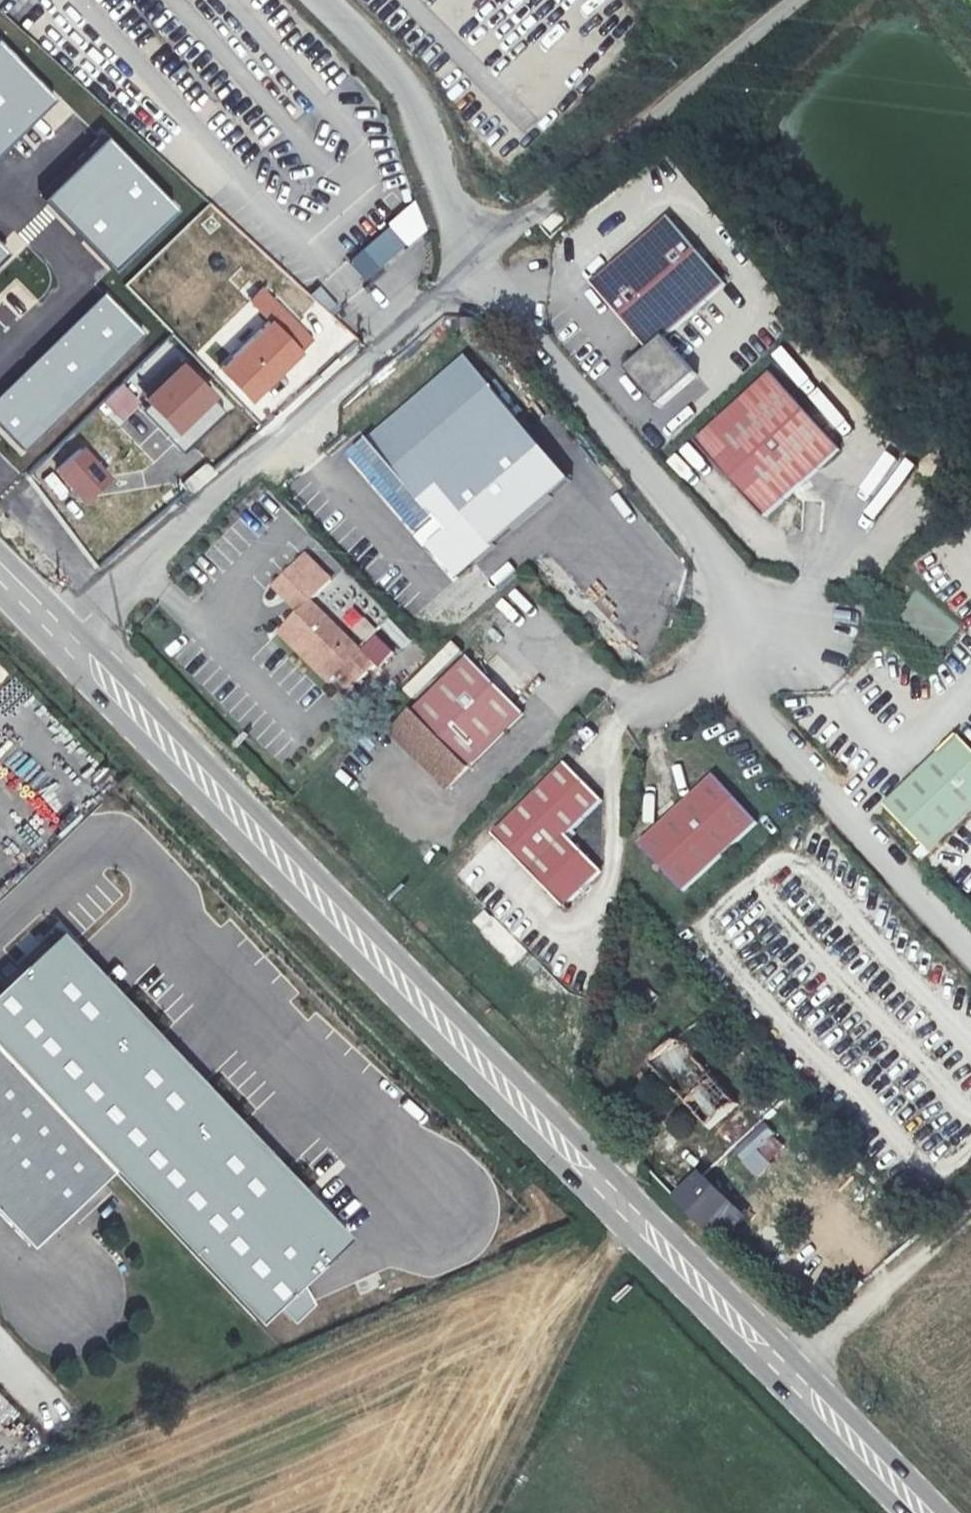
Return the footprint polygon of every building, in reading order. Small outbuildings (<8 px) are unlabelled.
[(52,97),(0,44),(0,147),(52,97)] [(99,136),(44,191),(116,263),(172,207),(99,136)] [(670,215),(601,273),(665,349),(681,336),(734,291),(670,215)] [(372,240),(350,261),(364,276),(386,255),(372,240)] [(364,276),(350,261),(338,272),(353,287),(364,276)] [(310,296),(330,316),(341,305),(321,285),(310,296)] [(211,360),(224,374),(247,399),(250,403),(314,344),(262,288),(242,306),(255,319),(211,360)] [(0,395),(0,427),(21,449),(144,333),(107,294),(0,395)] [(712,374),(681,336),(665,349),(642,368),(674,406),(712,374)] [(466,362),(368,445),(423,507),(520,424),(466,362)] [(185,367),(151,401),(184,434),(219,400),(185,367)] [(118,424),(142,402),(125,384),(101,406),(118,424)] [(789,387),(742,433),(811,504),(858,459),(789,387)] [(783,531),(811,504),(742,433),(714,459),(783,531)] [(82,451),(58,471),(83,501),(107,481),(82,451)] [(613,558),(605,550),(568,583),(576,592),(613,558)] [(329,585),(313,567),(283,594),(308,626),(287,644),(300,659),(306,653),(327,677),(320,684),(333,698),(347,686),(358,698),(375,683),(307,605),(329,585)] [(896,617),(940,652),(961,626),(916,591),(896,617)] [(473,666),(400,736),(456,795),(529,726),(473,666)] [(884,806),(929,855),(970,817),(970,753),(958,740),(884,806)] [(563,764),(492,832),(564,904),(598,874),(563,836),(600,802),(563,764)] [(715,779),(639,847),(682,894),(758,824),(715,779)] [(502,917),(485,925),(502,962),(519,954),(502,917)] [(56,934),(0,987),(0,1046),(253,1310),(339,1229),(56,934)] [(681,1039),(650,1064),(708,1130),(738,1104),(681,1039)] [(27,1240),(106,1168),(0,1051),(0,1211),(27,1240)] [(702,1172),(723,1194),(755,1163),(734,1142),(702,1172)] [(710,1239),(738,1213),(696,1168),(668,1195),(710,1239)] [(15,1409),(0,1394),(0,1424),(15,1409)] [(12,1456),(0,1443),(0,1467),(12,1456)]
